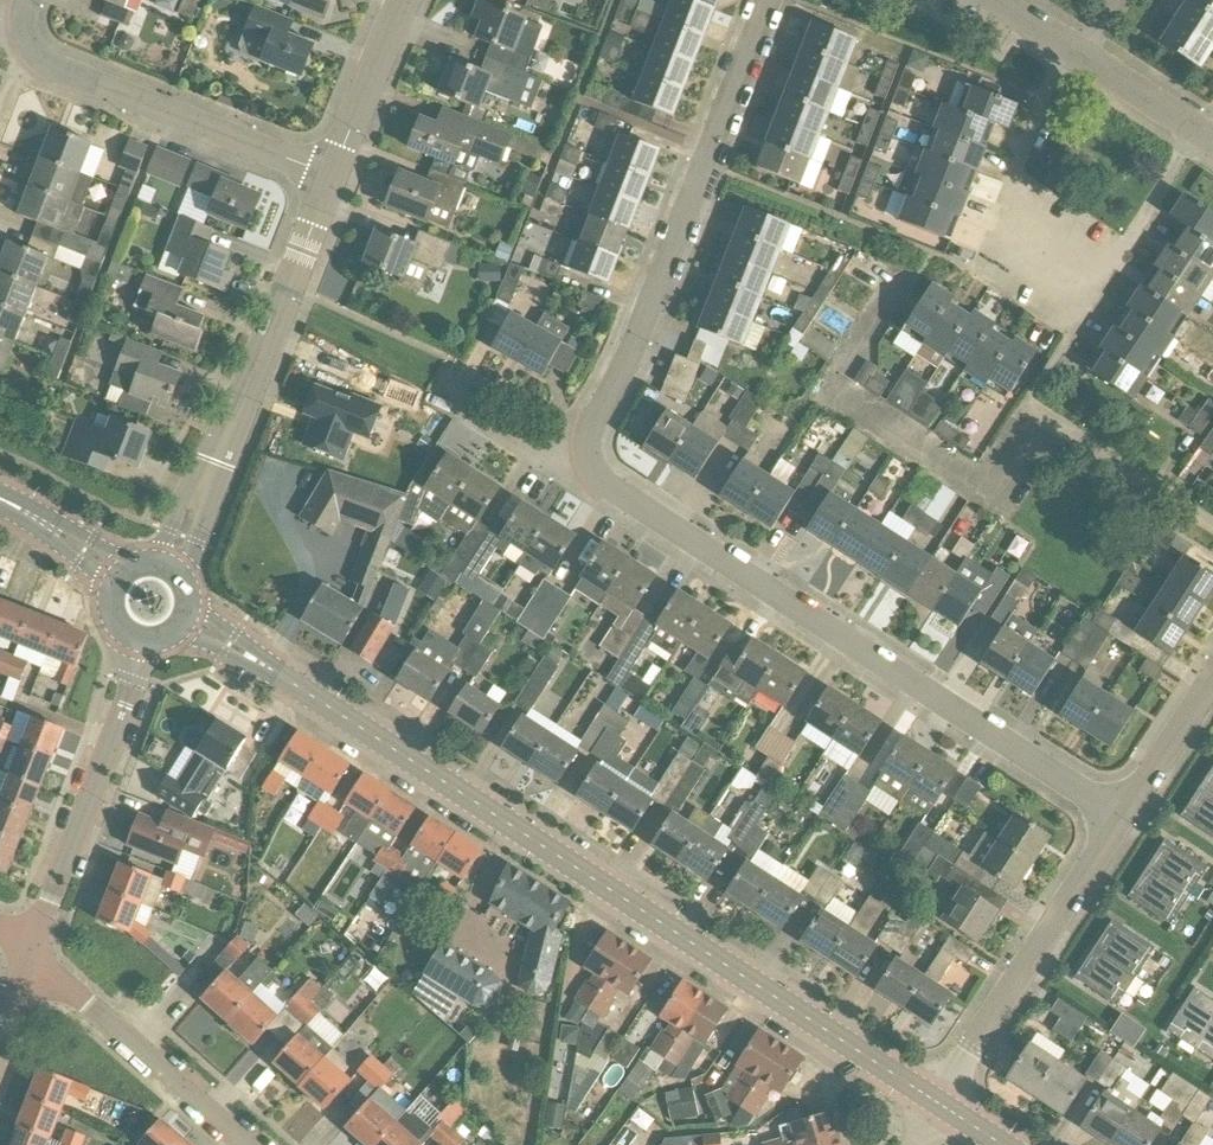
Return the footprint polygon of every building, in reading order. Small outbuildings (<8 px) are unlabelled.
[(107,2),(101,16),(130,27),(136,13),(139,14),(144,0),(103,0),(107,2)] [(183,0),(178,14),(193,20),(199,6),(183,0)] [(325,18),(333,0),(294,0),(292,6),(325,18)] [(621,5),(638,11),(642,0),(623,0),(621,5)] [(666,21),(704,36),(715,9),(690,0),(675,0),(666,21)] [(715,9),(718,0),(690,0),(715,9)] [(1192,0),(1191,0),(1177,21),(1212,45),(1212,14),(1192,0)] [(1212,14),(1212,0),(1192,0),(1212,14)] [(504,47),(498,62),(527,72),(538,43),(521,37),(528,20),(480,2),(474,17),(484,20),(478,37),(504,47)] [(660,38),(656,48),(694,63),(704,36),(666,21),(638,11),(621,5),(616,18),(632,25),(631,27),(660,38)] [(284,33),(290,18),(257,6),(243,43),(246,53),(263,60),(262,65),(297,79),(305,59),(309,60),(313,49),(309,47),(311,43),(284,33)] [(1201,68),(1212,49),(1212,45),(1177,21),(1163,43),(1201,68)] [(806,47),(848,64),(857,40),(815,23),(806,47)] [(606,43),(622,49),(626,38),(610,33),(606,43)] [(133,40),(128,35),(122,36),(118,41),(119,47),(124,51),(130,50),(134,45),(133,40)] [(206,49),(208,46),(209,42),(208,39),(206,36),(202,35),(199,36),(196,39),(195,42),(196,46),(199,49),(202,50),(206,49)] [(617,65),(622,51),(606,44),(600,58),(617,65)] [(796,72),(838,88),(848,64),(806,47),(796,72)] [(656,48),(645,75),(683,90),(694,63),(656,48)] [(914,50),(907,67),(924,74),(931,57),(914,50)] [(545,79),(527,72),(498,62),(493,76),(456,62),(455,66),(450,65),(446,76),(450,78),(444,94),(481,108),(487,91),(534,109),(545,79)] [(888,62),(882,77),(893,81),(899,66),(888,62)] [(796,72),(787,96),(829,112),(838,88),(796,72)] [(899,87),(911,92),(917,76),(904,72),(899,87)] [(673,117),(683,90),(645,75),(635,102),(673,117)] [(893,81),(882,77),(875,96),(886,100),(893,81)] [(952,107),(996,124),(1009,129),(1019,105),(961,83),(952,107)] [(899,87),(892,104),(904,109),(911,92),(899,87)] [(604,105),(621,112),(626,97),(610,91),(604,105)] [(787,96),(777,120),(820,136),(829,112),(787,96)] [(469,104),(464,115),(482,122),(487,110),(481,108),(469,104)] [(996,124),(952,107),(944,105),(935,129),(942,132),(942,131),(980,146),(981,145),(989,123),(995,126),(996,124)] [(870,109),(863,126),(874,130),(881,113),(870,109)] [(612,135),(617,120),(600,114),(595,128),(612,135)] [(554,151),(513,134),(464,115),(458,131),(422,118),(411,147),(455,165),(461,148),(501,164),(507,148),(548,165),(554,151)] [(880,134),(893,138),(899,123),(886,118),(880,134)] [(777,120),(768,144),(810,161),(820,136),(777,120)] [(856,144),(867,148),(874,130),(863,126),(856,144)] [(42,157),(82,172),(93,143),(54,128),(42,157)] [(942,131),(942,132),(933,153),(933,154),(972,169),(971,169),(978,172),(987,147),(981,145),(980,146),(942,131)] [(874,151),(886,156),(893,138),(880,134),(874,151)] [(612,162),(650,176),(660,150),(622,135),(612,162)] [(121,165),(139,172),(149,148),(130,141),(121,165)] [(768,144),(759,168),(801,185),(810,161),(768,144)] [(583,152),(566,146),(561,160),(577,166),(583,152)] [(181,185),(191,162),(158,148),(148,172),(181,185)] [(933,154),(933,153),(927,151),(917,175),(924,178),(924,177),(963,192),(963,191),(971,169),(972,169),(933,154)] [(80,177),(82,172),(42,157),(31,186),(83,206),(92,182),(80,177)] [(856,178),(862,161),(851,157),(844,174),(856,178)] [(577,166),(561,160),(556,172),(572,179),(577,166)] [(640,203),(650,176),(612,162),(602,189),(640,203)] [(863,179),(875,184),(881,168),(869,164),(863,179)] [(217,197),(210,214),(248,229),(261,197),(221,180),(223,175),(199,165),(191,186),(217,197)] [(451,229),(468,183),(432,169),(427,183),(401,173),(394,189),(398,190),(392,206),(451,229)] [(513,190),(526,195),(535,199),(536,196),(536,195),(542,181),(520,172),(514,187),(513,190)] [(856,178),(844,174),(838,190),(849,195),(856,178)] [(126,175),(121,187),(132,192),(137,179),(126,175)] [(924,178),(916,199),(916,200),(954,215),(960,218),(970,193),(963,191),(963,192),(924,177),(924,178)] [(869,201),(875,184),(863,179),(856,197),(869,201)] [(568,191),(551,185),(546,198),(562,204),(568,191)] [(85,207),(83,206),(31,186),(20,215),(59,230),(64,219),(79,225),(85,207)] [(132,192),(121,187),(111,212),(122,216),(132,192)] [(602,189),(591,216),(629,230),(640,203),(602,189)] [(1184,224),(1212,244),(1212,242),(1212,241),(1212,212),(1186,195),(1172,216),(1184,224)] [(916,199),(909,197),(900,221),(952,241),(952,240),(946,237),(954,215),(916,200),(916,199)] [(562,204),(546,198),(540,212),(557,219),(562,204)] [(161,210),(145,204),(141,215),(156,221),(161,210)] [(748,208),(739,232),(781,249),(790,225),(748,208)] [(207,246),(214,229),(181,216),(168,252),(187,259),(181,274),(227,292),(233,276),(223,272),(230,254),(207,246)] [(591,216),(581,242),(619,257),(629,230),(591,216)] [(533,224),(526,241),(562,253),(568,236),(533,224)] [(1176,249),(1176,250),(1210,272),(1209,273),(1212,275),(1212,244),(1184,224),(1183,226),(1189,229),(1176,249)] [(106,225),(99,244),(65,231),(59,247),(86,257),(104,264),(109,249),(117,229),(106,225)] [(445,272),(456,244),(426,233),(421,247),(378,231),(366,263),(404,278),(402,282),(422,290),(431,267),(445,272)] [(781,249),(739,232),(729,257),(771,273),(781,249)] [(38,286),(49,257),(10,241),(0,266),(0,271),(38,286)] [(508,264),(509,261),(515,248),(501,242),(496,256),(495,258),(508,264)] [(619,257),(581,242),(571,269),(609,284),(619,257)] [(1176,250),(1176,249),(1170,245),(1156,267),(1161,271),(1162,270),(1196,293),(1197,292),(1209,273),(1210,272),(1176,250)] [(851,262),(841,255),(831,272),(841,278),(851,262)] [(535,256),(529,270),(539,274),(544,260),(535,256)] [(95,286),(104,264),(86,257),(81,270),(78,279),(85,282),(77,301),(88,306),(96,286),(95,286)] [(771,273),(729,257),(720,281),(762,297),(771,273)] [(562,266),(544,260),(539,274),(556,281),(562,266)] [(113,262),(107,276),(128,284),(134,270),(113,262)] [(518,286),(525,269),(511,264),(504,281),(518,286)] [(502,265),(480,265),(480,280),(480,282),(502,282),(502,280),(502,265)] [(1161,271),(1149,290),(1148,291),(1189,317),(1202,296),(1197,292),(1196,293),(1162,270),(1161,271)] [(38,286),(0,271),(0,304),(27,315),(38,286)] [(831,272),(826,279),(821,287),(831,294),(841,278),(831,272)] [(152,335),(197,352),(205,332),(201,330),(206,316),(178,306),(184,289),(148,275),(136,307),(160,316),(152,335)] [(774,277),(769,290),(781,295),(787,282),(774,277)] [(497,299),(511,304),(518,286),(504,281),(503,281),(498,296),(497,299)] [(762,297),(720,281),(710,305),(752,322),(762,297)] [(951,304),(952,304),(955,298),(934,284),(903,330),(905,331),(909,325),(928,338),(929,338),(951,304)] [(1129,308),(1134,312),(1135,312),(1175,338),(1175,337),(1181,341),(1194,322),(1188,318),(1189,317),(1148,291),(1149,290),(1143,286),(1129,308)] [(603,298),(586,291),(581,305),(598,312),(603,298)] [(812,300),(804,313),(814,320),(822,306),(812,300)] [(88,306),(77,301),(69,321),(80,326),(88,306)] [(27,315),(0,304),(0,337),(15,343),(27,315)] [(971,317),(952,304),(951,304),(929,338),(928,338),(917,354),(939,368),(950,352),(949,352),(972,317),(971,317)] [(718,372),(730,341),(743,346),(752,322),(710,305),(701,329),(696,340),(707,344),(699,364),(700,365),(718,372)] [(975,311),(971,317),(972,317),(949,352),(950,352),(969,365),(970,365),(992,331),(993,331),(997,325),(975,311)] [(1134,312),(1122,332),(1121,332),(1156,354),(1156,355),(1161,359),(1162,358),(1175,338),(1135,312),(1134,312)] [(493,348),(518,363),(538,327),(513,313),(493,348)] [(804,313),(792,331),(802,337),(814,320),(804,313)] [(545,315),(538,327),(518,363),(544,377),(571,329),(545,315)] [(1101,350),(1107,353),(1108,353),(1142,375),(1143,374),(1149,378),(1154,382),(1167,361),(1162,358),(1161,359),(1156,355),(1156,354),(1121,332),(1122,332),(1116,328),(1101,350)] [(1013,344),(1012,344),(993,331),(992,331),(970,365),(969,365),(965,371),(987,385),(991,379),(990,379),(1013,344)] [(111,342),(127,348),(131,339),(115,333),(111,342)] [(0,337),(0,371),(4,372),(15,343),(0,337)] [(62,338),(54,357),(66,361),(73,342),(62,338)] [(569,344),(568,346),(579,353),(580,351),(584,344),(572,338),(569,344)] [(990,379),(991,379),(1010,392),(1007,398),(1008,399),(1038,352),(1016,338),(1012,344),(1013,344),(990,379)] [(138,380),(134,393),(126,390),(120,406),(147,416),(153,401),(166,406),(170,393),(173,395),(181,374),(153,364),(159,350),(131,339),(118,372),(138,380)] [(696,340),(689,360),(699,364),(707,344),(696,340)] [(783,345),(774,359),(784,366),(793,351),(783,345)] [(1134,400),(1149,378),(1143,374),(1142,375),(1108,353),(1107,353),(1095,373),(1089,369),(1088,370),(1134,400)] [(700,365),(699,364),(689,360),(678,355),(663,393),(686,402),(700,365)] [(66,361),(54,357),(47,377),(58,382),(66,361)] [(886,401),(906,413),(909,416),(924,392),(929,385),(906,370),(886,401)] [(881,397),(888,386),(874,377),(866,388),(881,397)] [(1101,392),(1087,382),(1080,392),(1094,403),(1101,392)] [(352,397),(318,385),(307,414),(316,417),(306,442),(347,458),(356,434),(373,440),(386,403),(354,392),(352,397)] [(764,401),(748,390),(740,402),(730,418),(733,421),(723,436),(736,444),(746,429),(764,401)] [(909,416),(929,428),(944,405),(924,392),(909,416)] [(1209,399),(1199,415),(1208,422),(1212,415),(1212,402),(1209,399)] [(1179,420),(1190,427),(1199,415),(1188,407),(1179,420)] [(671,463),(694,427),(668,410),(645,446),(671,463)] [(1199,436),(1208,422),(1199,415),(1190,427),(1188,429),(1199,436)] [(78,418),(63,456),(105,471),(110,457),(138,468),(151,433),(114,418),(107,437),(87,429),(89,422),(78,418)] [(942,421),(935,432),(945,439),(952,427),(942,421)] [(696,480),(720,443),(694,427),(671,463),(696,480)] [(945,439),(965,451),(972,440),(952,427),(945,439)] [(746,429),(736,444),(749,453),(759,438),(746,429)] [(854,430),(832,463),(832,464),(821,480),(836,490),(869,439),(854,430)] [(1200,448),(1212,456),(1212,430),(1200,448)] [(441,524),(443,520),(475,471),(449,454),(435,477),(422,469),(412,486),(407,497),(398,521),(414,527),(419,510),(441,524)] [(832,464),(832,463),(819,455),(797,488),(810,497),(821,480),(832,464)] [(796,493),(786,486),(798,468),(783,459),(784,456),(783,456),(770,476),(747,512),(773,529),(796,493)] [(747,512),(770,476),(745,460),(721,496),(747,512)] [(463,574),(484,540),(472,532),(479,521),(479,522),(501,488),(475,471),(443,520),(468,536),(443,575),(457,584),(463,574)] [(398,521),(407,497),(336,475),(331,473),(304,518),(332,536),(342,519),(370,529),(363,546),(368,548),(355,583),(360,585),(353,602),(324,585),(302,620),(343,645),(365,609),(398,521)] [(892,486),(878,477),(868,493),(882,502),(892,486)] [(801,511),(814,520),(808,529),(834,545),(857,509),(833,494),(836,490),(821,480),(810,497),(801,511)] [(943,484),(935,498),(923,490),(915,503),(940,519),(957,493),(943,484)] [(505,556),(521,566),(529,553),(550,519),(524,503),(510,526),(498,518),(484,540),(463,574),(476,582),(498,549),(506,554),(505,556)] [(901,523),(913,531),(924,515),(912,507),(901,523)] [(834,545),(859,562),(882,526),(857,509),(834,545)] [(927,539),(928,537),(937,523),(924,515),(913,531),(927,539)] [(550,519),(529,553),(521,566),(537,576),(540,571),(550,577),(576,536),(550,519)] [(944,528),(937,523),(928,537),(935,542),(944,528)] [(859,562),(884,578),(908,542),(882,526),(859,562)] [(1185,555),(1187,557),(1194,546),(1164,526),(1154,541),(1178,558),(1180,555),(1184,558),(1185,555)] [(396,542),(416,554),(425,540),(405,527),(396,542)] [(951,555),(965,564),(975,548),(961,539),(951,555)] [(908,542),(884,578),(910,594),(933,558),(908,542)] [(581,579),(608,595),(631,559),(605,543),(581,579)] [(1187,557),(1185,555),(1184,558),(1169,581),(1205,604),(1212,592),(1212,573),(1187,557)] [(910,594),(935,611),(958,574),(933,558),(910,594)] [(608,595),(633,612),(637,606),(657,576),(631,559),(608,595)] [(997,569),(987,584),(983,591),(972,609),(985,617),(999,594),(1010,578),(997,569)] [(448,580),(432,570),(419,590),(435,600),(448,580)] [(1118,584),(1130,592),(1133,594),(1141,581),(1127,571),(1118,584)] [(958,574),(935,611),(960,627),(972,609),(983,591),(958,574)] [(560,585),(546,576),(518,620),(531,629),(560,585)] [(1030,589),(1017,580),(1007,596),(1020,604),(1030,589)] [(1169,581),(1152,607),(1188,630),(1205,604),(1169,581)] [(412,590),(396,584),(381,618),(374,613),(351,650),(374,663),(396,627),(412,590)] [(572,593),(560,585),(531,629),(544,637),(572,593)] [(634,638),(620,659),(610,676),(624,685),(651,643),(674,658),(684,642),(706,608),(680,591),(661,621),(649,614),(634,638)] [(494,607),(501,612),(506,614),(514,602),(502,595),(501,596),(494,607)] [(439,615),(445,605),(438,600),(431,610),(439,615)] [(449,672),(455,663),(466,670),(482,644),(481,643),(501,612),(494,607),(485,601),(464,634),(467,636),(459,649),(431,631),(421,647),(413,641),(399,660),(408,666),(399,680),(431,701),(450,672),(449,672)] [(0,613),(0,635),(21,643),(32,613),(4,602),(0,613)] [(1172,656),(1188,630),(1152,607),(1136,632),(1172,656)] [(685,673),(695,679),(696,680),(697,678),(732,625),(706,608),(684,642),(699,652),(685,673)] [(1091,625),(1097,629),(1110,637),(1113,639),(1123,624),(1101,610),(1091,625)] [(32,613),(21,643),(49,655),(61,625),(32,613)] [(1083,620),(1060,656),(1074,665),(1097,629),(1091,625),(1083,620)] [(61,625),(49,655),(63,660),(55,681),(69,687),(89,636),(61,625)] [(600,646),(620,659),(634,638),(614,625),(600,646)] [(1007,680),(1030,644),(1005,627),(981,663),(1007,680)] [(1087,673),(1110,637),(1097,629),(1074,665),(1087,673)] [(538,651),(545,640),(530,631),(523,641),(538,651)] [(545,640),(552,645),(556,638),(549,633),(545,640)] [(750,705),(759,691),(781,657),(755,640),(743,658),(732,651),(710,684),(735,700),(738,696),(750,705)] [(482,644),(466,670),(478,678),(495,652),(482,644)] [(1030,644),(1007,680),(1033,697),(1056,660),(1030,644)] [(558,665),(565,654),(555,647),(548,658),(558,665)] [(2,651),(0,657),(0,671),(8,675),(16,657),(2,651)] [(29,662),(16,657),(8,675),(11,676),(22,680),(29,662)] [(560,667),(545,657),(516,702),(531,712),(560,667)] [(807,673),(781,657),(759,691),(785,707),(807,673)] [(1164,668),(1149,659),(1141,671),(1156,681),(1164,668)] [(22,680),(11,676),(3,697),(14,701),(22,680)] [(696,680),(695,679),(673,713),(686,721),(695,707),(709,686),(697,678),(696,680)] [(1061,715),(1086,731),(1110,695),(1084,678),(1061,715)] [(470,685),(451,714),(483,735),(502,706),(470,685)] [(616,688),(607,702),(605,704),(618,713),(629,696),(616,688)] [(835,739),(856,705),(830,688),(809,722),(835,739)] [(61,707),(65,696),(56,693),(52,704),(61,707)] [(1135,712),(1110,695),(1086,731),(1112,748),(1135,712)] [(652,712),(642,705),(635,717),(645,723),(652,712)] [(856,705),(835,739),(860,756),(882,722),(856,705)] [(581,743),(593,752),(617,714),(605,706),(581,743)] [(707,715),(695,707),(686,721),(698,729),(707,715)] [(593,752),(603,758),(599,765),(579,796),(580,798),(581,797),(607,813),(626,783),(635,768),(618,757),(630,739),(622,734),(629,722),(617,714),(593,752)] [(532,765),(552,733),(525,716),(504,748),(505,749),(506,748),(532,765)] [(34,717),(23,746),(53,758),(64,729),(34,717)] [(198,752),(179,782),(209,801),(227,771),(239,779),(257,751),(245,743),(248,738),(219,719),(208,736),(196,729),(189,731),(185,737),(186,745),(198,752)] [(9,741),(15,727),(0,721),(0,737),(9,741)] [(771,755),(785,733),(774,725),(759,747),(771,755)] [(287,780),(300,788),(325,750),(299,733),(264,788),(276,796),(287,780)] [(559,784),(580,751),(552,733),(532,765),(557,782),(557,783),(559,784)] [(785,733),(771,755),(757,776),(767,781),(777,787),(790,767),(783,762),(797,740),(785,733)] [(0,737),(0,753),(4,754),(9,741),(0,737)] [(910,787),(931,754),(905,737),(884,771),(877,783),(902,800),(910,787)] [(681,749),(679,753),(691,761),(693,757),(701,746),(689,738),(681,749)] [(23,746),(9,741),(4,754),(0,766),(0,769),(12,774),(42,786),(53,758),(23,746)] [(325,750),(300,788),(299,790),(319,803),(310,818),(323,826),(333,810),(326,805),(351,766),(325,750)] [(635,768),(626,783),(607,813),(632,830),(631,831),(633,832),(653,802),(663,808),(693,762),(691,761),(679,753),(659,783),(635,768)] [(931,754),(910,787),(935,804),(957,770),(931,754)] [(693,762),(663,808),(673,815),(675,813),(677,814),(705,770),(702,768),(700,766),(693,762)] [(826,798),(842,776),(826,765),(810,786),(826,798)] [(734,784),(752,789),(757,774),(739,768),(734,784)] [(835,823),(862,781),(849,773),(822,814),(835,823)] [(1212,795),(1212,773),(1203,788),(1200,786),(1200,787),(1212,795)] [(12,774),(6,789),(1,803),(31,814),(42,786),(12,774)] [(156,795),(194,818),(198,811),(207,816),(214,804),(209,801),(179,782),(168,775),(156,795)] [(365,775),(347,803),(358,811),(343,834),(358,844),(373,819),(391,792),(365,775)] [(969,778),(956,798),(970,806),(983,786),(969,778)] [(874,788),(862,781),(835,823),(847,830),(874,788)] [(727,839),(742,849),(758,826),(778,793),(766,785),(753,806),(747,802),(731,827),(733,829),(727,839)] [(1200,787),(1199,787),(1202,789),(1185,816),(1182,814),(1181,815),(1212,836),(1212,795),(1200,787)] [(391,792),(373,819),(358,844),(378,857),(377,859),(379,861),(389,867),(399,852),(392,848),(417,809),(391,792)] [(0,805),(0,835),(20,842),(31,814),(1,803),(0,805)] [(689,822),(677,814),(675,813),(673,815),(654,845),(655,846),(656,845),(681,862),(712,815),(699,807),(689,822)] [(251,842),(216,829),(170,810),(164,824),(142,815),(130,846),(178,864),(184,849),(205,857),(212,837),(247,851),(251,842)] [(333,810),(323,826),(335,834),(344,819),(339,815),(340,814),(333,810)] [(729,848),(715,839),(725,823),(712,815),(681,862),(707,879),(707,880),(708,881),(729,848)] [(1000,841),(1034,863),(1050,837),(1016,815),(1000,841)] [(399,852),(389,867),(381,879),(370,895),(384,904),(403,873),(423,886),(439,862),(457,834),(431,818),(405,857),(399,852)] [(924,846),(933,832),(920,823),(898,854),(913,865),(924,846)] [(770,834),(758,826),(742,849),(755,857),(770,834)] [(933,832),(924,846),(939,856),(955,866),(964,852),(933,832)] [(985,832),(970,855),(973,857),(970,859),(990,871),(1017,889),(1034,863),(1000,841),(985,832)] [(457,834),(439,862),(465,878),(483,851),(457,834)] [(0,835),(0,868),(8,871),(20,842),(0,835)] [(1147,867),(1192,897),(1192,896),(1189,895),(1207,868),(1210,870),(1210,869),(1165,839),(1165,840),(1168,842),(1150,869),(1147,867)] [(764,853),(765,854),(777,861),(783,851),(770,843),(764,853)] [(858,864),(866,851),(854,843),(846,856),(844,858),(857,866),(858,864)] [(955,866),(939,856),(928,874),(939,881),(941,877),(963,891),(946,919),(978,940),(993,917),(997,919),(1001,914),(974,896),(982,884),(955,866)] [(372,872),(381,879),(389,867),(379,861),(372,872)] [(776,880),(748,862),(728,894),(730,895),(730,894),(756,910),(776,880)] [(155,909),(163,886),(166,880),(123,863),(111,892),(140,903),(142,904),(155,909)] [(803,891),(816,899),(834,871),(821,863),(808,884),(803,891)] [(510,865),(492,905),(532,930),(520,976),(522,985),(528,993),(537,995),(545,990),(551,983),(563,936),(554,930),(572,903),(510,864),(509,864),(510,865)] [(1192,897),(1147,867),(1146,868),(1149,870),(1132,896),(1129,894),(1128,896),(1173,925),(1174,924),(1171,922),(1188,896),(1191,898),(1192,897)] [(181,893),(187,878),(169,871),(166,880),(163,886),(181,893)] [(846,879),(834,871),(816,899),(828,907),(832,901),(846,879)] [(187,878),(181,893),(203,901),(209,887),(194,881),(191,880),(187,878)] [(783,929),(789,920),(802,897),(776,880),(756,910),(782,927),(781,928),(783,929)] [(448,907),(458,891),(445,883),(435,898),(448,907)] [(153,935),(134,919),(140,903),(111,892),(100,921),(130,933),(144,945),(153,935)] [(873,893),(850,928),(831,959),(856,975),(856,976),(857,977),(878,946),(865,938),(887,903),(873,893)] [(340,911),(323,900),(318,908),(316,910),(334,921),(335,919),(340,911)] [(914,910),(907,920),(892,946),(905,954),(928,918),(914,910)] [(850,928),(824,911),(809,933),(803,942),(804,943),(805,942),(831,959),(850,928)] [(879,938),(892,946),(907,920),(895,912),(879,938)] [(1094,948),(1139,978),(1139,977),(1136,975),(1153,949),(1157,951),(1157,949),(1112,920),(1111,921),(1114,923),(1097,949),(1094,947),(1094,948)] [(245,923),(241,934),(240,937),(256,942),(256,939),(260,928),(245,923)] [(580,1024),(582,1021),(630,946),(609,932),(587,966),(598,974),(592,983),(589,981),(577,1000),(567,1015),(580,1024)] [(225,949),(236,960),(248,946),(237,936),(225,949)] [(925,976),(905,1007),(931,1024),(930,1025),(932,1026),(953,994),(938,985),(956,957),(967,964),(975,951),(951,936),(925,976)] [(491,971),(444,942),(424,975),(470,1004),(491,971)] [(630,946),(582,1021),(577,1053),(591,1060),(596,1053),(606,1060),(610,1055),(621,1037),(598,1021),(601,1017),(602,1018),(615,998),(612,996),(618,987),(630,994),(652,961),(630,946)] [(1139,978),(1094,948),(1093,949),(1096,951),(1079,977),(1076,975),(1075,976),(1120,1006),(1121,1005),(1118,1003),(1135,976),(1138,978),(1139,978)] [(226,971),(221,978),(203,998),(229,1021),(252,994),(272,973),(274,971),(260,958),(238,981),(226,971)] [(880,991),(905,1007),(925,976),(897,959),(877,990),(879,992),(880,991)] [(324,988),(313,978),(286,1008),(297,1018),(324,988)] [(650,1046),(641,1059),(654,1069),(658,1071),(659,1070),(706,996),(684,982),(662,1015),(671,1021),(653,1048),(650,1046)] [(324,988),(297,1018),(307,1027),(308,1025),(309,1026),(321,1013),(335,997),(325,987),(324,988)] [(1212,1025),(1212,1002),(1196,991),(1195,990),(1170,1030),(1198,1048),(1212,1025)] [(256,1045),(278,1017),(252,994),(229,1021),(256,1045)] [(706,996),(659,1070),(672,1078),(679,1068),(698,1038),(707,1044),(729,1010),(706,996)] [(1062,1016),(1054,1028),(1073,1041),(1090,1016),(1061,997),(1053,1010),(1062,1016)] [(1141,998),(1136,1004),(1144,1009),(1148,1003),(1141,998)] [(1112,1031),(1114,1033),(1135,1047),(1148,1027),(1124,1012),(1112,1031)] [(335,1048),(309,1026),(308,1025),(307,1027),(289,1046),(275,1062),(301,1086),(325,1059),(335,1048)] [(1198,1048),(1212,1057),(1212,1025),(1198,1048)] [(477,1036),(468,1027),(461,1035),(470,1044),(477,1036)] [(729,1099),(742,1108),(783,1045),(760,1031),(739,1064),(751,1072),(744,1081),(741,1079),(729,1099)] [(610,1055),(627,1066),(639,1048),(621,1037),(610,1055)] [(783,1045),(742,1108),(755,1116),(768,1096),(765,1094),(771,1085),(783,1093),(805,1059),(783,1045)] [(1010,1077),(1037,1095),(1059,1063),(1031,1045),(1010,1077)] [(1087,1073),(1100,1082),(1115,1058),(1103,1050),(1087,1073)] [(370,1080),(383,1066),(372,1056),(360,1071),(370,1080)] [(1126,1066),(1115,1058),(1100,1082),(1111,1089),(1107,1095),(1105,1094),(1084,1126),(1112,1144),(1133,1112),(1141,1100),(1122,1087),(1127,1080),(1120,1075),(1126,1066)] [(351,1082),(325,1059),(301,1086),(327,1109),(351,1082)] [(654,1069),(641,1059),(621,1090),(635,1099),(654,1069)] [(1086,1081),(1059,1063),(1037,1095),(1065,1114),(1086,1081)] [(383,1066),(370,1080),(380,1089),(381,1089),(382,1090),(394,1076),(383,1066)] [(42,1069),(31,1098),(61,1109),(67,1094),(87,1101),(92,1090),(72,1082),(72,1081),(42,1069)] [(1175,1098),(1156,1127),(1161,1130),(1170,1136),(1183,1116),(1200,1090),(1174,1073),(1163,1090),(1175,1098)] [(667,1092),(673,1122),(702,1116),(696,1086),(667,1092)] [(382,1090),(381,1089),(380,1089),(362,1110),(347,1127),(368,1144),(378,1144),(407,1112),(382,1090)] [(722,1089),(705,1095),(716,1121),(732,1115),(722,1089)] [(1212,1098),(1200,1090),(1183,1116),(1195,1123),(1196,1123),(1212,1098)] [(61,1109),(31,1098),(20,1126),(50,1138),(61,1109)] [(378,1144),(424,1144),(433,1136),(443,1144),(456,1131),(464,1122),(463,1103),(457,1098),(438,1117),(443,1122),(434,1132),(415,1114),(410,1115),(407,1112),(378,1144)] [(564,1129),(567,1109),(568,1107),(549,1103),(545,1125),(564,1129)] [(748,1127),(755,1116),(742,1108),(736,1117),(731,1124),(738,1128),(748,1127)] [(1161,1130),(1156,1127),(1133,1112),(1112,1144),(1113,1144),(1151,1144),(1161,1130)] [(762,1144),(763,1144),(815,1144),(839,1138),(831,1113),(782,1128),(785,1137),(762,1144)] [(185,1141),(162,1120),(141,1144),(142,1144),(181,1144),(185,1141)] [(1196,1123),(1195,1123),(1181,1144),(1200,1144),(1209,1131),(1196,1123)] [(50,1138),(20,1126),(13,1144),(47,1144),(50,1138)] [(64,1143),(69,1144),(84,1144),(88,1137),(69,1129),(64,1143)] [(467,1141),(456,1131),(443,1144),(464,1144),(467,1141)] [(663,1144),(723,1144),(722,1132),(667,1137),(663,1144)]
